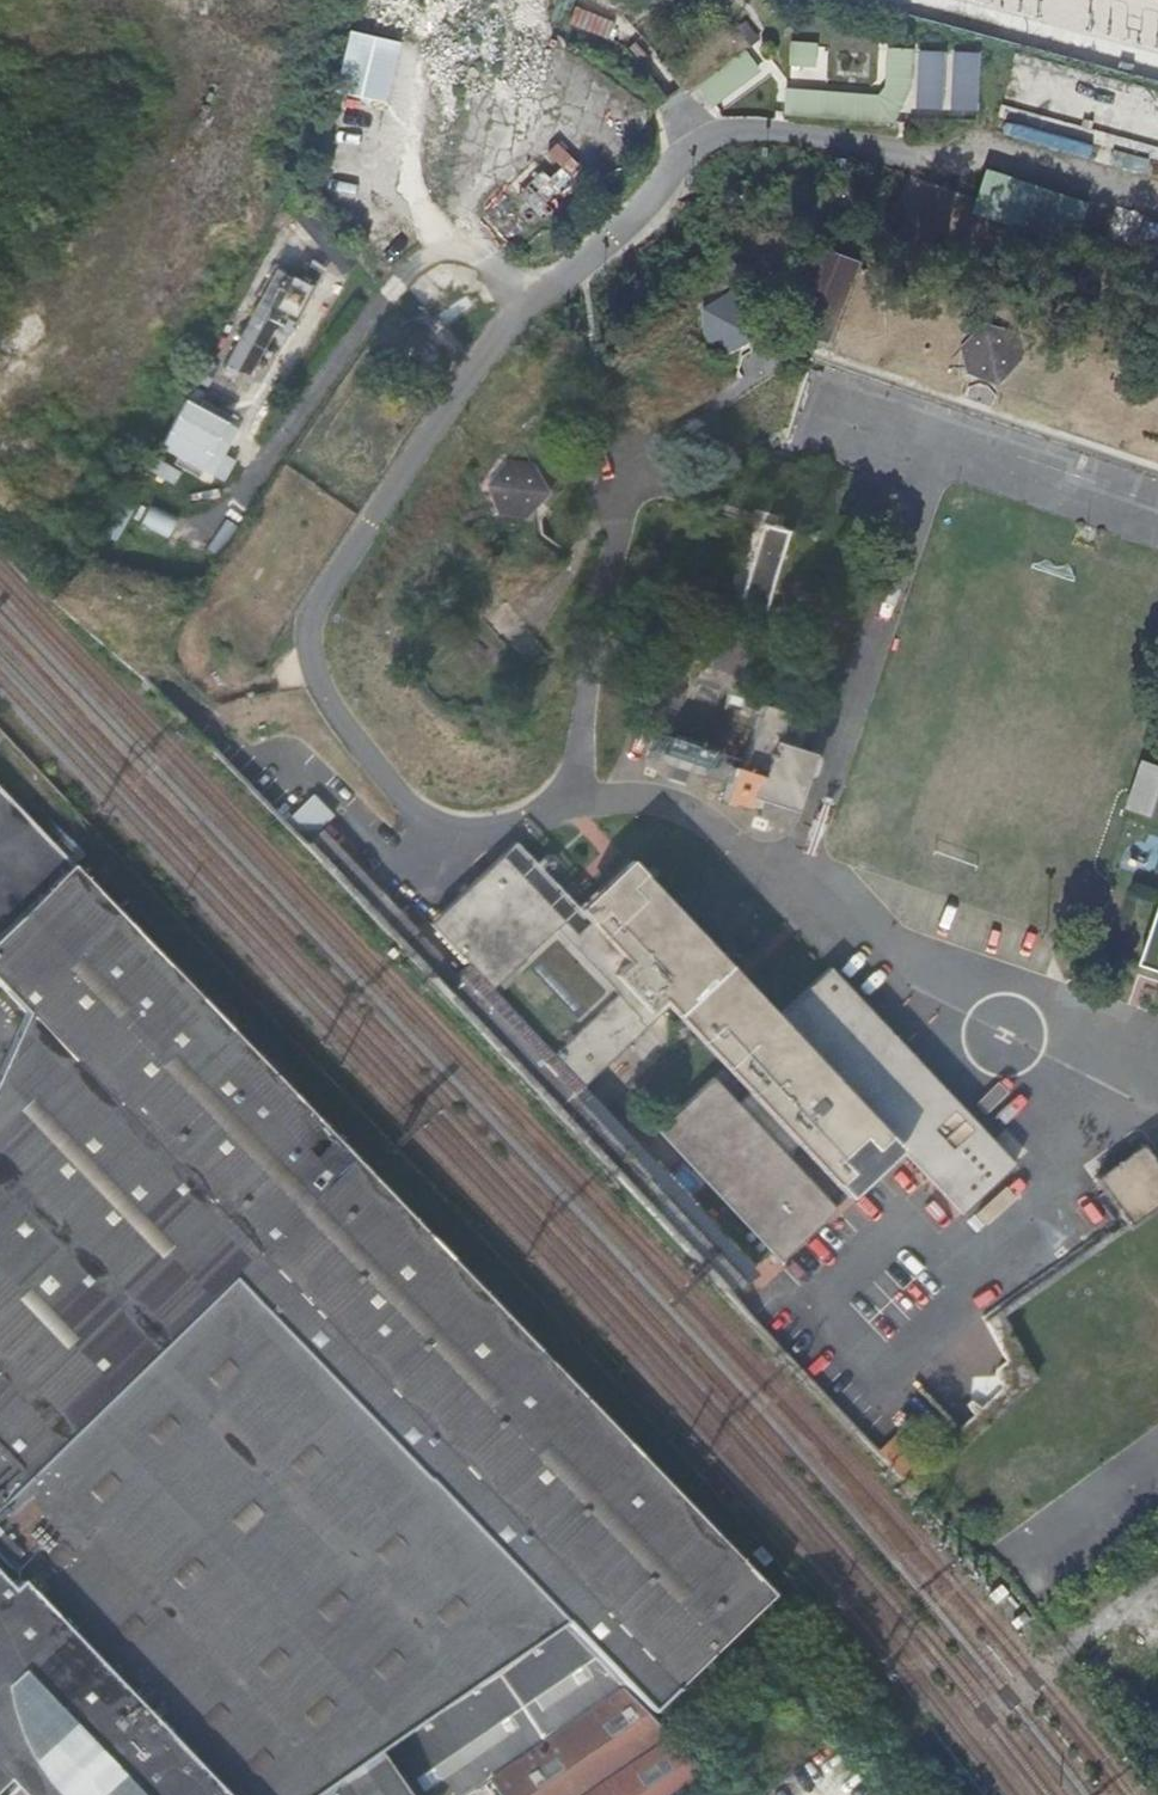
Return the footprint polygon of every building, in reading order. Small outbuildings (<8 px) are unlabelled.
[(575,9),(570,23),(605,33),(609,19),(575,9)] [(744,23),(760,42),(769,34),(754,15),(744,23)] [(343,89),(393,103),(410,42),(360,28),(343,89)] [(826,38),(798,37),(796,62),(825,63),(826,38)] [(886,91),(795,84),(793,111),(903,120),(921,83),(923,45),(895,44),(893,82),(886,91)] [(770,67),(754,46),(704,82),(722,104),(770,67)] [(545,157),(544,155),(512,184),(541,217),(592,171),(564,140),(545,157)] [(992,164),(979,199),(977,205),(1079,240),(1092,198),(992,164)] [(812,311),(848,320),(853,299),(879,306),(885,283),(861,276),(865,260),(828,250),(812,311)] [(301,277),(280,266),(230,365),(246,373),(252,360),(273,371),(325,271),(309,262),(301,277)] [(711,349),(765,347),(763,295),(709,297),(711,349)] [(989,317),(966,366),(1012,388),(1036,338),(989,317)] [(224,453),(239,423),(189,399),(163,452),(226,482),(237,459),(224,453)] [(522,454),(482,490),(518,530),(558,494),(522,454)] [(149,507),(142,526),(171,537),(178,518),(149,507)] [(754,629),(785,539),(762,530),(731,620),(754,629)] [(727,794),(809,818),(828,755),(781,741),(789,713),(762,705),(757,722),(688,702),(680,728),(656,721),(645,756),(731,781),(727,794)] [(1131,810),(1157,817),(1157,763),(1145,759),(1131,810)] [(18,999),(100,880),(0,774),(0,979),(18,999)] [(324,822),(299,845),(650,1215),(726,1295),(754,1269),(578,1079),(665,1000),(747,1087),(736,1098),(710,1070),(654,1124),(776,1257),(834,1204),(785,1150),(795,1141),(844,1194),(890,1150),(842,1097),(849,1091),(958,1211),(1013,1162),(828,962),(783,1005),(807,1030),(790,1048),(658,912),(671,899),(627,852),(575,899),(515,834),(467,878),(477,889),(469,896),(466,892),(433,923),(463,956),(456,963),(324,822)] [(340,1774),(377,1748),(562,1623),(564,1622),(592,1603),(672,1686),(769,1594),(750,1570),(520,1329),(182,974),(97,885),(18,999),(43,1025),(60,1085),(0,1106),(0,1794),(309,1794),(340,1774)] [(1142,962),(1157,967),(1157,916),(1142,962)] [(43,1025),(0,1105),(0,1106),(60,1085),(43,1025)] [(996,1083),(972,1105),(998,1134),(1022,1112),(996,1083)] [(1141,1144),(1093,1178),(1114,1208),(1089,1225),(1102,1243),(1125,1226),(1126,1228),(1157,1205),(1157,1168),(1141,1144)] [(564,1622),(562,1623),(377,1748),(409,1794),(467,1794),(491,1778),(626,1687),(564,1622)] [(626,1687),(491,1778),(503,1794),(693,1794),(715,1780),(672,1735),(626,1687)] [(377,1748),(340,1774),(354,1794),(409,1794),(377,1748)] [(340,1774),(309,1794),(354,1794),(340,1774)]
